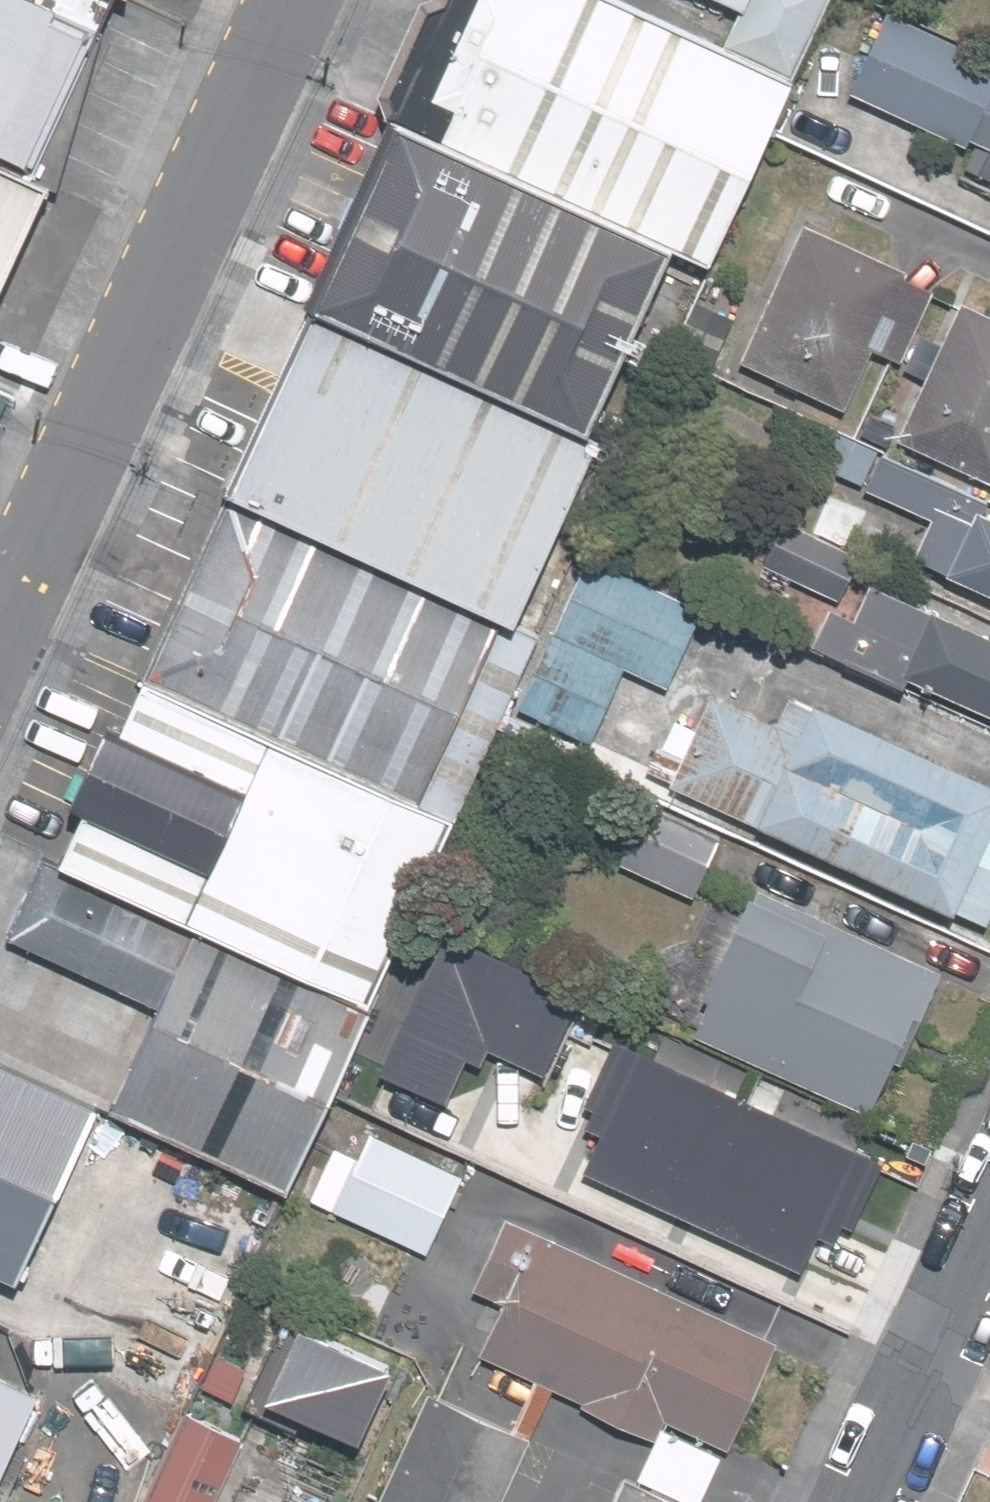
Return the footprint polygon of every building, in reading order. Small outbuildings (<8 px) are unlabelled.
[(87,172),(163,0),(0,0),(0,134),(87,172)] [(464,139),(698,242),(720,252),(803,65),(655,0),(526,0),(464,139)] [(785,35),(800,0),(706,0),(785,35)] [(985,61),(877,11),(835,101),(943,151),(985,61)] [(424,122),(341,310),(614,430),(698,242),(464,139),(424,122)] [(87,172),(0,134),(0,362),(2,363),(87,172)] [(721,369),(824,414),(851,352),(883,366),(919,284),(784,225),(721,369)] [(945,306),(883,447),(983,491),(989,495),(989,326),(945,306)] [(614,430),(341,310),(260,494),(543,618),(624,435),(614,430)] [(0,362),(0,385),(8,366),(2,363),(0,362)] [(868,440),(844,492),(916,524),(896,570),(989,612),(989,524),(971,516),(983,491),(883,447),(868,440)] [(511,626),(232,498),(149,680),(157,684),(428,807),(511,626)] [(833,544),(772,513),(744,569),(805,599),(833,544)] [(506,707),(575,738),(605,673),(637,688),(675,603),(574,557),(506,707)] [(989,731),(989,635),(847,566),(809,644),(989,731)] [(428,807),(157,684),(131,740),(123,736),(88,813),(97,817),(72,871),(207,932),(379,1011),(465,824),(428,807)] [(777,698),(764,725),(704,697),(659,792),(948,928),(989,839),(989,798),(777,698)] [(710,858),(628,816),(602,867),(684,909),(710,858)] [(171,1011),(207,932),(72,871),(49,861),(13,939),(171,1011)] [(928,977),(735,895),(673,1040),(866,1122),(928,977)] [(295,1194),(379,1011),(207,932),(171,1011),(123,1115),(295,1194)] [(528,1024),(419,976),(361,1107),(470,1155),(528,1024)] [(15,1291),(97,1118),(0,1072),(0,1284),(15,1291)] [(788,1183),(771,1176),(786,1145),(685,1098),(668,1134),(635,1118),(612,1168),(645,1184),(633,1210),(734,1257),(753,1216),(769,1223),(788,1183)] [(330,1160),(309,1204),(409,1251),(426,1258),(463,1180),(370,1137),(359,1163),(334,1151),(330,1160)] [(776,1347),(505,1223),(472,1294),(502,1308),(479,1359),(582,1407),(581,1410),(655,1444),(660,1432),(665,1435),(668,1427),(727,1453),(776,1347)] [(0,1384),(0,1485),(40,1403),(0,1384)] [(428,1396),(380,1501),(504,1501),(530,1444),(428,1396)] [(174,1410),(135,1501),(215,1501),(241,1438),(174,1410)] [(655,1444),(647,1461),(637,1483),(677,1501),(702,1501),(708,1489),(721,1460),(665,1435),(660,1432),(655,1444)] [(625,1481),(615,1501),(671,1501),(625,1481)]
